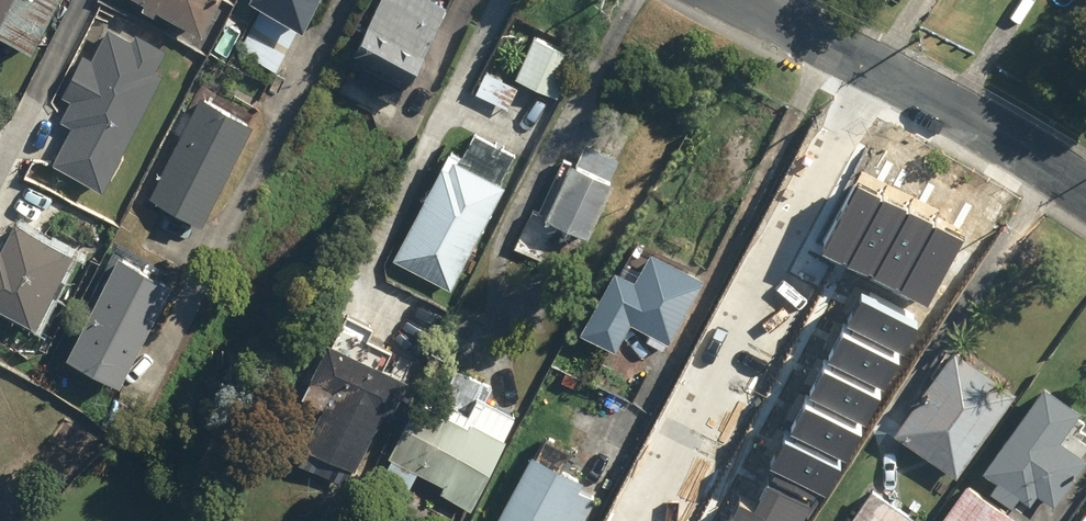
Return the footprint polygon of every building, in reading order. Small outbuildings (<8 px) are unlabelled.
[(39,37),(57,0),(0,0),(0,18),(39,37)] [(215,26),(227,0),(152,0),(150,3),(164,10),(167,3),(215,26)] [(315,23),(326,0),(267,0),(315,23)] [(412,87),(454,2),(450,0),(386,0),(356,60),(412,87)] [(60,160),(113,186),(171,68),(163,63),(173,43),(143,29),(138,37),(112,24),(97,55),(88,51),(67,94),(76,98),(66,119),(77,124),(60,160)] [(521,75),(563,92),(580,53),(538,34),(521,75)] [(210,80),(216,85),(223,84),(228,78),(226,72),(221,67),(214,68),(209,73),(210,80)] [(480,92),(512,105),(521,84),(489,70),(480,92)] [(155,192),(212,220),(261,120),(204,93),(155,192)] [(398,256),(457,288),(515,181),(462,153),(458,162),(451,159),(398,256)] [(553,214),(595,234),(621,179),(578,160),(553,214)] [(721,319),(760,342),(769,327),(792,341),(821,289),(793,274),(823,221),(789,201),(721,319)] [(45,316),(80,244),(19,215),(7,241),(0,238),(0,308),(1,308),(7,298),(45,316)] [(650,338),(668,349),(712,276),(661,246),(643,275),(625,264),(587,328),(622,348),(639,320),(655,330),(650,338)] [(76,352),(130,379),(180,281),(125,254),(76,352)] [(312,440),(362,467),(393,409),(399,412),(418,376),(339,333),(310,388),(333,401),(312,440)] [(795,410),(855,451),(879,416),(871,410),(901,366),(875,348),(868,358),(842,341),(795,410)] [(902,429),(964,473),(1025,388),(963,344),(902,429)] [(565,366),(581,371),(585,358),(569,353),(565,366)] [(447,489),(481,506),(518,432),(514,431),(523,411),(492,395),(496,385),(461,367),(441,407),(423,398),(395,454),(450,481),(447,489)] [(665,428),(701,448),(732,389),(696,370),(665,428)] [(525,385),(535,386),(537,373),(527,372),(525,385)] [(1019,505),(1027,495),(1037,502),(1045,491),(1061,503),(1085,468),(1085,449),(1069,437),(1085,413),(1085,404),(1052,380),(990,467),(1004,476),(996,489),(1019,505)] [(608,397),(620,406),(627,395),(615,388),(608,397)] [(601,495),(586,486),(591,477),(568,465),(577,448),(549,432),(501,520),(587,520),(601,495)] [(626,473),(636,479),(657,440),(646,434),(626,473)] [(822,447),(831,452),(836,444),(827,439),(822,447)] [(1021,517),(972,482),(946,520),(1018,520),(1021,517)] [(927,520),(879,486),(854,520),(926,520),(927,520)]
